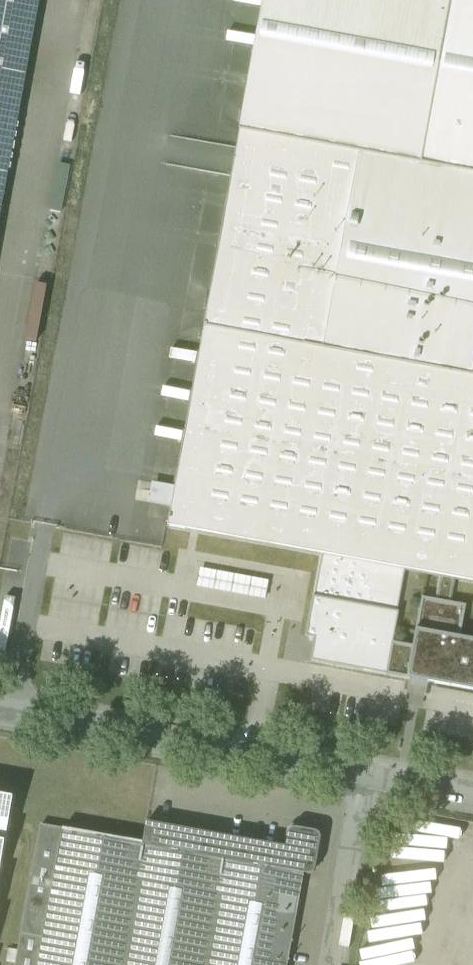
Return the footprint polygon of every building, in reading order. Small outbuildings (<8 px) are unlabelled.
[(40,0),(0,0),(0,221),(40,0)] [(205,329),(472,377),(472,371),(472,0),(264,0),(205,329)] [(472,377),(205,329),(168,527),(191,531),(199,533),(323,555),(405,570),(439,576),(455,580),(472,583),(472,377)] [(405,570),(323,555),(315,597),(314,597),(307,637),(315,639),(311,661),(408,679),(413,646),(394,642),(399,612),(398,612),(405,570)] [(422,598),(416,630),(461,638),(467,605),(451,603),(455,580),(439,576),(435,600),(422,598)] [(408,679),(410,679),(472,691),(472,640),(461,638),(416,630),(413,646),(408,679)] [(0,795),(0,877),(14,798),(0,795)] [(147,822),(144,842),(42,824),(17,964),(289,964),(305,873),(307,874),(313,873),(316,868),(322,839),(320,834),(316,831),(297,828),(292,829),(289,833),(287,847),(147,822)]
